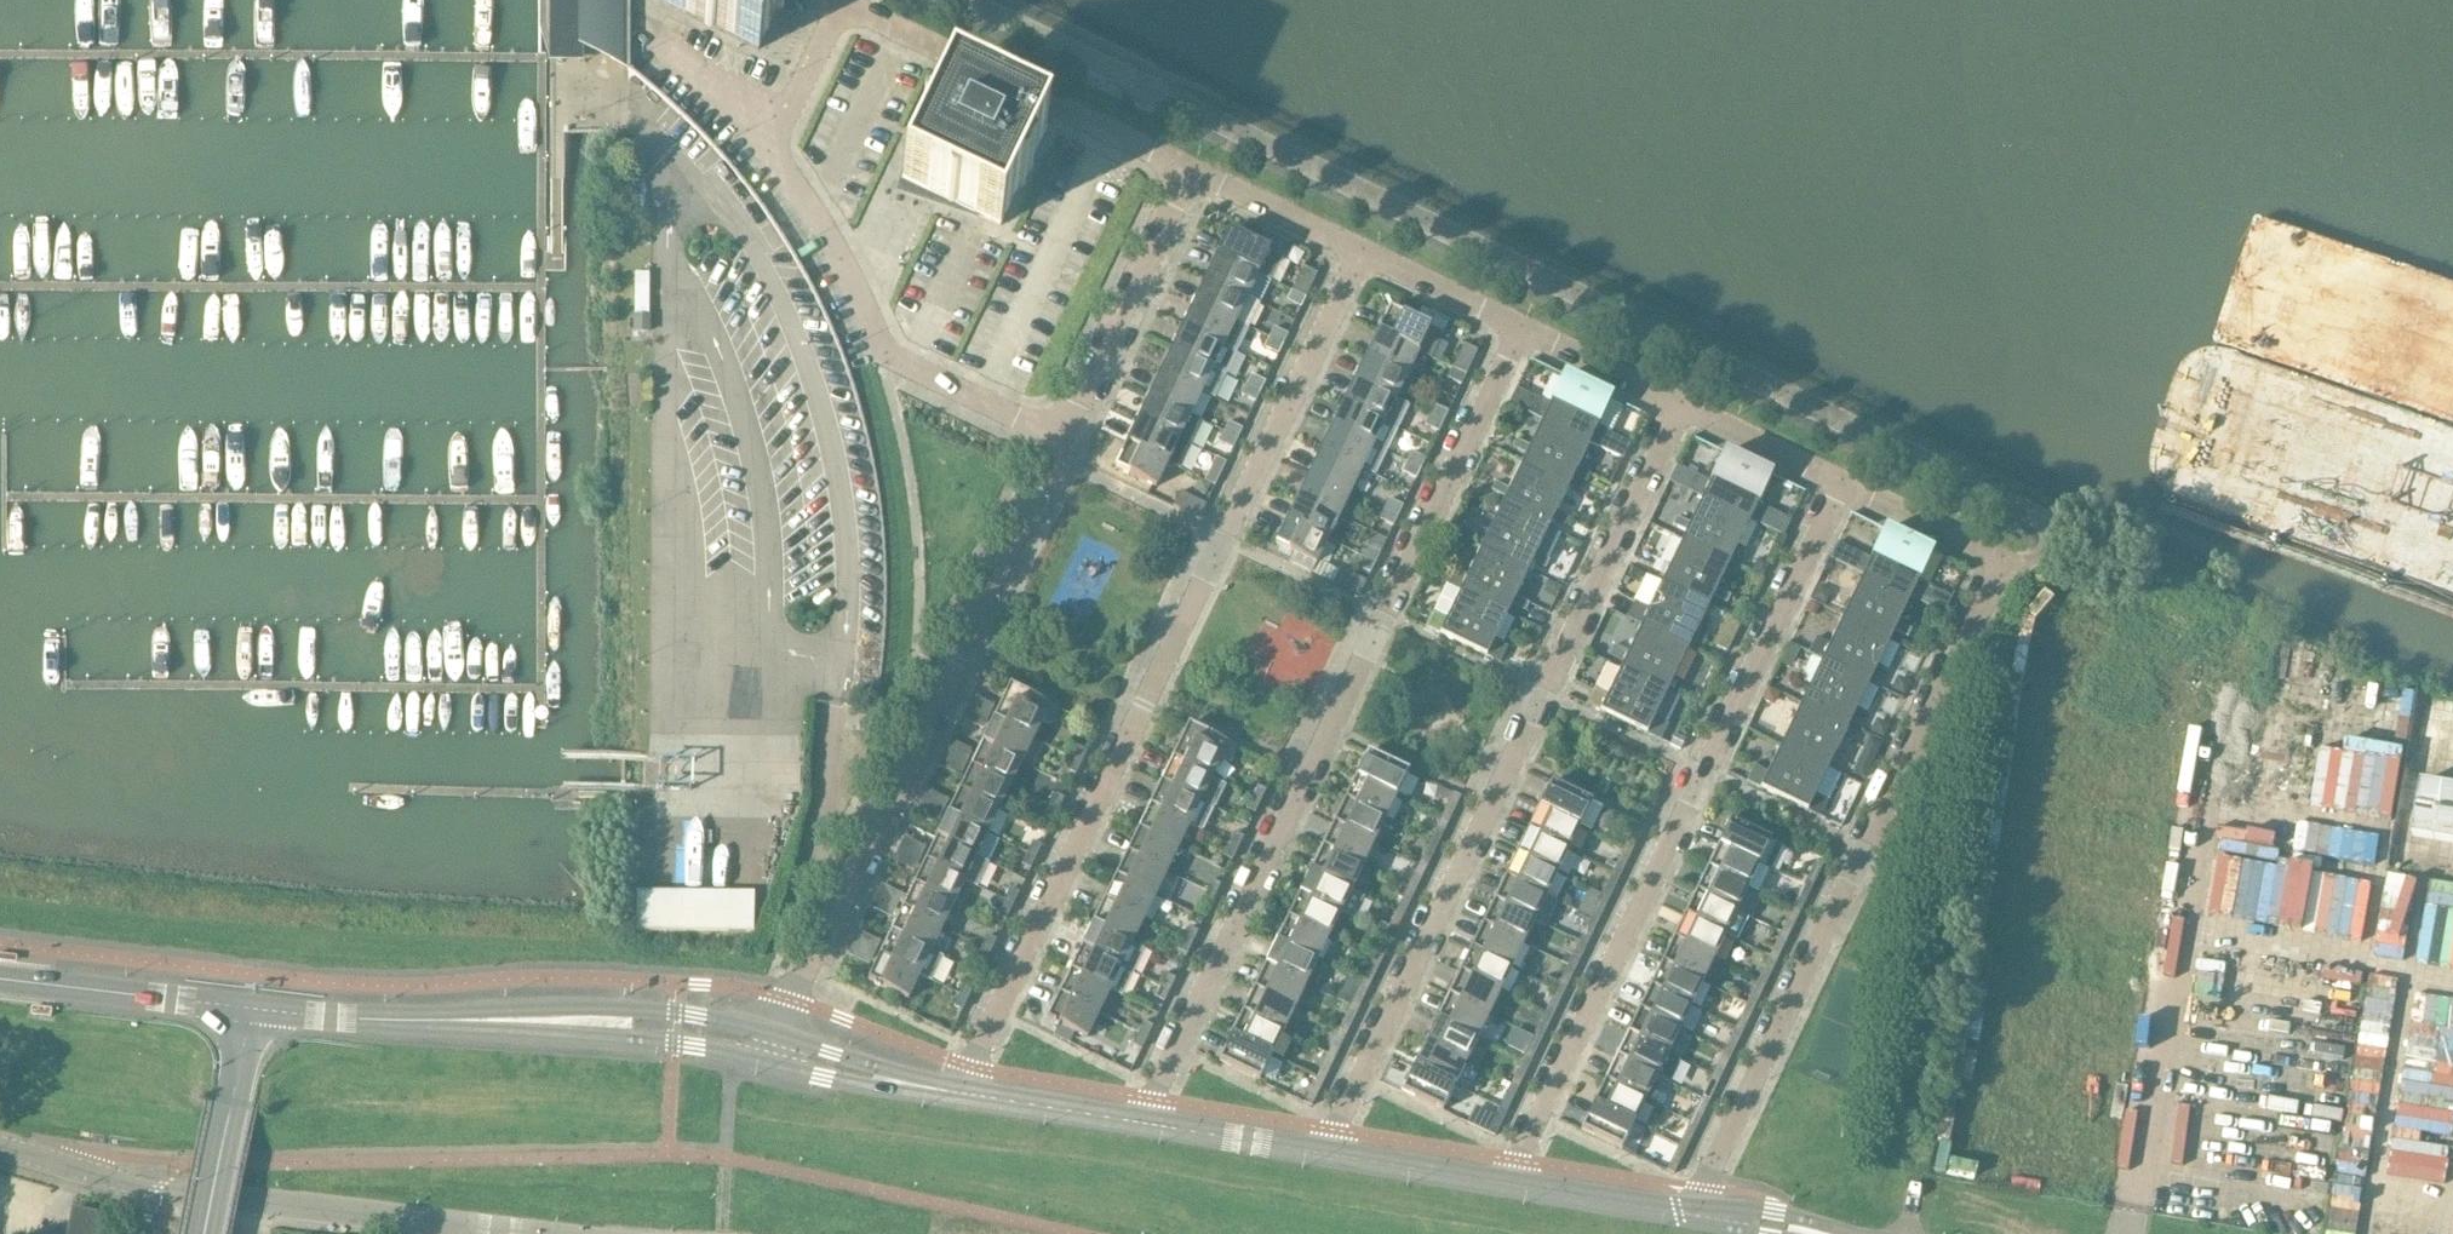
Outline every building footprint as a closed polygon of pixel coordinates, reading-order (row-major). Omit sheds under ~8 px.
[(627,67),(629,69),(629,0),(559,0),(559,21),(556,27),(557,33),(559,38),(563,43),(569,45),(579,44),(627,67)] [(714,29),(758,50),(782,0),(662,0),(660,3),(714,29)] [(949,82),(927,127),(906,171),(907,171),(903,178),(973,212),(972,213),(999,226),(1046,129),(949,82)] [(1255,244),(1234,234),(1229,231),(1217,256),(1271,282),(1289,244),(1261,231),(1255,244)] [(1217,256),(1205,280),(1260,305),(1271,282),(1217,256)] [(1303,267),(1291,291),(1305,298),(1317,274),(1303,267)] [(648,318),(648,273),(636,274),(635,317),(648,318)] [(1260,305),(1205,280),(1194,302),(1249,328),(1260,305)] [(1305,298),(1291,291),(1286,301),(1300,308),(1305,298)] [(1249,328),(1194,302),(1183,326),(1237,352),(1249,328)] [(1449,321),(1422,308),(1416,321),(1389,309),(1377,334),(1418,353),(1431,359),(1449,321)] [(649,332),(649,318),(648,318),(635,317),(635,332),(649,332)] [(1237,352),(1183,326),(1172,349),(1226,376),(1237,352)] [(1274,328),(1269,338),(1283,345),(1287,335),(1274,328)] [(1418,353),(1377,334),(1366,356),(1407,376),(1418,353)] [(1283,345),(1269,338),(1264,348),(1278,355),(1283,345)] [(1463,344),(1452,369),(1465,375),(1477,351),(1463,344)] [(1226,376),(1172,349),(1160,373),(1201,393),(1214,399),(1226,376)] [(1407,376),(1366,356),(1355,380),(1395,399),(1407,376)] [(1465,375),(1452,369),(1447,379),(1461,385),(1465,375)] [(1201,393),(1160,373),(1149,397),(1190,416),(1201,393)] [(1251,375),(1246,385),(1260,392),(1265,382),(1251,375)] [(1563,376),(1550,404),(1516,388),(1508,404),(1542,420),(1566,431),(1587,387),(1563,376)] [(1395,399),(1355,380),(1344,403),(1397,429),(1409,406),(1395,399)] [(1260,392),(1246,385),(1241,395),(1255,402),(1260,392)] [(1587,387),(1566,431),(1589,442),(1589,443),(1623,459),(1630,443),(1597,427),(1610,399),(1587,387)] [(1203,423),(1190,416),(1149,397),(1138,420),(1192,446),(1203,423)] [(1397,429),(1344,403),(1332,427),(1386,453),(1397,429)] [(1434,405),(1429,415),(1443,422),(1448,412),(1434,405)] [(1443,422),(1429,415),(1424,425),(1438,432),(1443,422)] [(1192,446),(1138,420),(1126,444),(1167,463),(1180,470),(1192,446)] [(1542,420),(1530,446),(1516,440),(1512,448),(1526,454),(1522,462),(1545,474),(1566,431),(1542,420)] [(1228,422),(1223,432),(1237,439),(1242,429),(1228,422)] [(1386,453),(1332,427),(1321,450),(1362,469),(1375,476),(1386,453)] [(1566,431),(1545,474),(1569,485),(1573,477),(1586,483),(1590,475),(1576,469),(1589,443),(1589,442),(1566,431)] [(1237,439),(1223,432),(1218,443),(1232,449),(1237,439)] [(1167,463),(1126,444),(1114,468),(1155,488),(1167,463)] [(1362,469),(1321,450),(1309,474),(1350,493),(1362,469)] [(1411,453),(1406,463),(1420,469),(1425,459),(1411,453)] [(1724,453),(1710,482),(1676,465),(1668,482),(1702,498),(1702,497),(1726,508),(1747,465),(1724,453)] [(1215,486),(1226,462),(1216,458),(1204,482),(1215,486)] [(1522,462),(1509,489),(1495,482),(1491,491),(1505,497),(1501,505),(1525,516),(1545,474),(1522,462)] [(1420,469),(1406,463),(1401,473),(1415,479),(1420,469)] [(1747,465),(1726,508),(1750,519),(1749,520),(1783,537),(1791,520),(1757,504),(1771,476),(1747,465)] [(1350,493),(1309,474),(1298,497),(1338,517),(1350,493)] [(1545,474),(1525,516),(1548,528),(1552,520),(1565,526),(1569,518),(1556,512),(1569,485),(1545,474)] [(1179,492),(1173,506),(1199,519),(1206,505),(1179,492)] [(1338,517),(1298,497),(1287,521),(1327,540),(1338,517)] [(1702,498),(1690,524),(1676,517),(1672,525),(1686,532),(1682,540),(1705,551),(1726,508),(1702,497),(1702,498)] [(1389,499),(1384,510),(1398,516),(1403,506),(1389,499)] [(1501,505),(1488,532),(1474,526),(1471,534),(1484,540),(1480,548),(1504,559),(1525,516),(1501,505)] [(1729,562),(1749,520),(1750,519),(1726,508),(1705,551),(1729,562)] [(1398,516),(1384,510),(1379,520),(1393,526),(1398,516)] [(1525,516),(1504,559),(1527,571),(1531,562),(1545,569),(1549,561),(1535,554),(1548,528),(1525,516)] [(1315,565),(1327,540),(1287,521),(1275,545),(1295,555),(1290,563),(1311,573),(1315,565)] [(1884,530),(1870,559),(1837,542),(1829,559),(1863,575),(1863,574),(1887,585),(1908,542),(1884,530)] [(1851,540),(1851,538),(1850,537),(1849,536),(1848,534),(1846,534),(1845,534),(1843,534),(1842,534),(1841,535),(1840,536),(1839,538),(1839,540),(1839,541),(1840,543),(1841,544),(1842,545),(1843,545),(1845,546),(1846,545),(1848,545),(1849,544),(1850,542),(1851,541),(1851,540)] [(1682,540),(1669,566),(1656,560),(1652,568),(1665,574),(1661,582),(1685,594),(1705,551),(1682,540)] [(1908,542),(1887,585),(1910,597),(1943,614),(1951,598),(1917,581),(1931,553),(1908,542)] [(1366,547),(1361,557),(1375,563),(1380,553),(1366,547)] [(1480,548),(1467,575),(1454,569),(1446,585),(1459,592),(1460,591),(1483,602),(1504,559),(1480,548)] [(1705,551),(1685,594),(1708,605),(1712,597),(1726,604),(1730,596),(1716,589),(1729,562),(1705,551)] [(1375,563),(1361,557),(1356,567),(1370,574),(1375,563)] [(1504,559),(1483,602),(1507,613),(1511,605),(1524,612),(1528,604),(1515,597),(1527,571),(1504,559)] [(1755,564),(1751,573),(1763,579),(1769,566),(1761,562),(1755,564)] [(1339,569),(1332,583),(1359,596),(1366,582),(1339,569)] [(1866,628),(1887,585),(1863,574),(1863,575),(1842,617),(1866,628)] [(1664,637),(1685,594),(1661,582),(1649,609),(1635,603),(1627,619),(1641,625),(1664,637)] [(1887,585),(1866,628),(1890,639),(1893,631),(1907,638),(1911,630),(1897,623),(1910,597),(1887,585)] [(1818,587),(1812,601),(1823,606),(1827,598),(1825,590),(1818,587)] [(1459,592),(1447,618),(1433,612),(1425,628),(1462,646),(1483,602),(1460,591),(1459,592)] [(1685,594),(1664,637),(1688,648),(1692,640),(1705,646),(1709,638),(1696,632),(1708,605),(1685,594)] [(1483,602),(1462,646),(1500,664),(1507,647),(1494,641),(1507,613),(1483,602)] [(1809,603),(1805,611),(1815,616),(1819,608),(1809,603)] [(1842,617),(1829,644),(1816,638),(1808,654),(1822,660),(1845,671),(1866,628),(1842,617)] [(1641,625),(1628,652),(1614,645),(1611,653),(1624,660),(1620,668),(1644,679),(1664,637),(1641,625)] [(1877,666),(1890,639),(1866,628),(1845,671),(1869,682),(1873,674),(1886,681),(1890,673),(1877,666)] [(1664,637),(1644,679),(1667,691),(1671,683),(1685,689),(1689,681),(1675,675),(1688,648),(1664,637)] [(2215,746),(2243,749),(2251,681),(2268,683),(2272,653),(2198,645),(2189,731),(2216,734),(2215,746)] [(1789,648),(1783,659),(1792,663),(1797,652),(1789,648)] [(1825,714),(1845,671),(1822,660),(1801,702),(1825,714)] [(1620,668),(1607,696),(1593,689),(1585,705),(1623,723),(1644,679),(1620,668)] [(1856,709),(1869,682),(1845,671),(1825,714),(1848,725),(1852,717),(1866,723),(1870,715),(1856,709)] [(1644,679),(1623,723),(1660,741),(1668,725),(1654,718),(1667,691),(1644,679)] [(1895,683),(1892,689),(1904,695),(1909,684),(1902,680),(1895,683)] [(1010,685),(1004,696),(993,720),(1032,740),(1042,720),(1050,724),(1058,709),(1010,685)] [(1767,689),(1762,700),(1769,703),(1775,702),(1778,694),(1767,689)] [(987,729),(998,704),(974,694),(963,719),(987,729)] [(1804,757),(1825,714),(1801,702),(1781,745),(1804,757)] [(1828,768),(1848,725),(1825,714),(1804,757),(1828,768)] [(1032,740),(993,720),(981,744),(1021,763),(1032,740)] [(1875,725),(1872,732),(1882,737),(1888,727),(1881,723),(1875,725)] [(1188,724),(1171,759),(1211,778),(1222,757),(1230,761),(1237,748),(1188,724)] [(1869,740),(1867,745),(1869,752),(1875,755),(1880,745),(1869,740)] [(1021,763),(981,744),(970,768),(1010,787),(1021,763)] [(1781,745),(1767,773),(1754,766),(1746,782),(1783,800),(1804,757),(1781,745)] [(1078,747),(1072,759),(1081,763),(1087,752),(1078,747)] [(1367,752),(1355,777),(1396,796),(1408,772),(1367,752)] [(1804,757),(1783,800),(1820,818),(1828,802),(1814,795),(1828,768),(1804,757)] [(1081,763),(1072,759),(1067,771),(1075,775),(1081,763)] [(1211,778),(1171,759),(1160,783),(1213,808),(1224,785),(1211,778)] [(1010,787),(970,768),(959,791),(998,810),(1010,787)] [(1396,796),(1355,777),(1344,801),(1385,820),(1396,796)] [(1602,807),(1591,802),(1550,782),(1539,807),(1579,827),(1590,832),(1602,807)] [(1213,808),(1160,783),(1149,806),(1189,825),(1202,832),(1213,808)] [(2412,837),(2452,844),(2452,788),(2422,783),(2412,837)] [(1257,786),(1251,798),(1260,802),(1266,790),(1257,786)] [(998,810),(959,791),(947,815),(987,834),(998,810)] [(1460,797),(1453,793),(1444,810),(1452,814),(1460,797)] [(1055,795),(1050,806),(1059,810),(1064,799),(1055,795)] [(1260,802),(1251,798),(1246,809),(1254,814),(1260,802)] [(1385,820),(1344,801),(1333,824),(1373,844),(1385,820)] [(1059,810),(1050,806),(1044,818),(1053,822),(1059,810)] [(1189,825),(1149,806),(1137,830),(1177,849),(1189,825)] [(1579,827),(1539,807),(1527,831),(1568,850),(1579,827)] [(987,834),(947,815),(936,838),(976,857),(987,834)] [(1782,846),(1730,820),(1718,845),(1769,870),(1770,871),(1782,846)] [(1636,823),(1627,841),(1635,844),(1643,827),(1636,823)] [(1373,844),(1333,824),(1321,848),(1362,867),(1373,844)] [(1438,825),(1429,842),(1437,845),(1445,828),(1438,825)] [(1177,849),(1137,830),(1126,854),(1166,873),(1177,849)] [(1568,850),(1527,831),(1516,854),(1556,874),(1568,850)] [(1234,833),(1229,845),(1237,849),(1243,837),(1234,833)] [(989,864),(976,857),(936,838),(925,862),(964,881),(977,887),(989,864)] [(1033,842),(1027,853),(1036,857),(1041,846),(1033,842)] [(1429,842),(1421,859),(1429,862),(1437,845),(1429,842)] [(1237,849),(1229,845),(1223,856),(1232,861),(1237,849)] [(1758,894),(1769,870),(1718,845),(1706,869),(1747,888),(1758,894)] [(1362,867),(1321,848),(1310,871),(1351,891),(1362,867)] [(1036,857),(1027,853),(1021,865),(1030,869),(1036,857)] [(1166,873),(1126,854),(1115,877),(1155,896),(1166,873)] [(1516,854),(1504,878),(1545,898),(1556,874),(1516,854)] [(1621,855),(1612,872),(1620,875),(1628,858),(1621,855)] [(1815,861),(1807,879),(1814,882),(1822,865),(1815,861)] [(964,881),(925,862),(913,885),(953,905),(964,881)] [(1763,896),(1758,894),(1747,888),(1706,869),(1695,893),(1735,912),(1746,917),(1752,920),(1763,896)] [(1364,897),(1351,891),(1310,871),(1299,895),(1339,914),(1352,921),(1364,897)] [(1422,875),(1415,872),(1407,889),(1414,892),(1422,875)] [(1620,875),(1612,872),(1604,889),(1612,892),(1620,875)] [(1155,896),(1115,877),(1103,901),(1143,920),(1155,896)] [(1556,903),(1545,898),(1504,878),(1493,902),(1534,921),(1544,926),(1556,903)] [(1211,880),(1206,892),(1215,896),(1220,885),(1211,880)] [(881,883),(872,907),(894,915),(904,891),(881,883)] [(953,905),(913,885),(902,909),(942,928),(953,905)] [(1010,889),(1004,900),(1013,904),(1019,893),(1010,889)] [(1407,889),(1399,906),(1406,909),(1414,892),(1407,889)] [(753,931),(753,893),(636,891),(636,930),(753,931)] [(1215,896),(1206,892),(1200,904),(1209,908),(1215,896)] [(1746,917),(1735,912),(1695,893),(1683,916),(1724,936),(1735,941),(1746,917)] [(1800,893),(1792,910),(1799,914),(1807,896),(1800,893)] [(1339,914),(1299,895),(1287,919),(1328,938),(1339,914)] [(1013,904),(1004,900),(999,912),(1008,916),(1013,904)] [(1143,920),(1103,901),(1092,924),(1132,943),(1143,920)] [(1534,921),(1493,902),(1482,925),(1522,945),(1534,921)] [(1597,923),(1605,905),(1598,902),(1594,909),(1590,919),(1597,923)] [(1590,919),(1594,909),(1585,905),(1581,915),(1590,919)] [(942,928),(902,909),(891,933),(930,952),(942,928)] [(1792,910),(1783,927),(1791,930),(1799,914),(1792,910)] [(1724,936),(1683,916),(1672,940),(1713,959),(1724,936)] [(1328,938),(1287,919),(1276,942),(1317,962),(1328,938)] [(1392,919),(1384,936),(1391,940),(1400,923),(1392,919)] [(1590,919),(1582,936),(1589,939),(1597,923),(1590,919)] [(1145,950),(1132,943),(1092,924),(1081,948),(1134,973),(1145,950)] [(1522,945),(1482,925),(1470,949),(1511,968),(1522,945)] [(1189,928),(1183,939),(1192,943),(1198,932),(1189,928)] [(944,958),(930,952),(891,933),(879,956),(919,975),(932,982),(944,958)] [(987,936),(982,948),(990,952),(996,940),(987,936)] [(1384,936),(1376,953),(1383,957),(1391,940),(1384,936)] [(1192,943),(1183,939),(1178,951),(1186,955),(1192,943)] [(1713,959),(1672,940),(1661,963),(1701,983),(1713,959)] [(1777,940),(1769,957),(1776,961),(1785,943),(1777,940)] [(1317,962),(1276,942),(1265,966),(1305,985),(1317,962)] [(985,963),(990,952),(982,948),(976,959),(985,963)] [(1134,973),(1081,948),(1069,972),(1109,991),(1122,997),(1134,973)] [(1511,968),(1470,949),(1459,972),(1500,992),(1511,968)] [(1575,949),(1567,966),(1574,970),(1583,953),(1575,949)] [(919,975),(879,956),(868,981),(875,984),(874,987),(879,989),(880,987),(907,1000),(919,975)] [(1769,957),(1761,974),(1768,977),(1776,961),(1769,957)] [(1372,960),(1364,977),(1372,981),(1380,964),(1372,960)] [(1701,983),(1661,963),(1649,987),(1690,1006),(1701,983)] [(1305,985),(1265,966),(1253,989),(1294,1009),(1305,985)] [(1567,966),(1559,983),(1566,987),(1574,970),(1567,966)] [(1109,991),(1069,972),(1058,995),(1098,1014),(1109,991)] [(1500,992),(1459,972),(1448,996),(1488,1016),(1500,992)] [(1166,975),(1160,986),(1169,991),(1175,979),(1166,975)] [(965,983),(959,995),(968,999),(973,987),(965,983)] [(1169,991),(1160,986),(1155,998),(1164,1002),(1169,991)] [(1690,1006),(1649,987),(1638,1011),(1679,1030),(1690,1006)] [(1762,991),(1754,987),(1746,1004),(1753,1008),(1762,991)] [(1294,1009),(1253,989),(1242,1013),(1282,1032),(1294,1009)] [(1358,990),(1350,1007),(1357,1010),(1365,994),(1358,990)] [(1556,990),(1547,1007),(1555,1011),(1563,994),(1556,990)] [(968,999),(959,995),(953,1006),(962,1010),(968,999)] [(1098,1014),(1058,995),(1046,1019),(1054,1023),(1053,1026),(1058,1028),(1059,1025),(1086,1038),(1098,1014)] [(1488,1016),(1448,996),(1436,1020),(1477,1039),(1488,1016)] [(1753,1008),(1746,1004),(1738,1021),(1745,1025),(1753,1008)] [(1350,1007),(1342,1024),(1349,1028),(1357,1010),(1350,1007)] [(1679,1030),(1638,1011),(1627,1034),(1667,1054),(1679,1030)] [(1282,1032),(1242,1013),(1230,1037),(1271,1056),(1282,1032)] [(1477,1039),(1436,1020),(1425,1043),(1465,1063),(1477,1039)] [(1541,1020),(1533,1037),(1540,1041),(1548,1024),(1541,1020)] [(1143,1022),(1138,1034),(1147,1038),(1152,1026),(1143,1022)] [(1735,1028),(1726,1045),(1734,1049),(1742,1032),(1735,1028)] [(1147,1038),(1138,1034),(1132,1045),(1141,1049),(1147,1038)] [(1667,1054),(1627,1034),(1615,1058),(1656,1077),(1667,1054)] [(1269,1060),(1271,1056),(1230,1037),(1219,1061),(1259,1081),(1261,1077),(1270,1082),(1275,1080),(1282,1066),(1269,1060)] [(1335,1037),(1327,1054),(1335,1058),(1343,1041),(1335,1037)] [(1533,1037),(1525,1054),(1532,1058),(1540,1041),(1533,1037)] [(1465,1063),(1425,1043),(1413,1067),(1454,1086),(1465,1063)] [(1327,1054),(1319,1071),(1326,1075),(1335,1058),(1327,1054)] [(1656,1077),(1615,1058),(1604,1081),(1644,1101),(1656,1077)] [(1720,1058),(1712,1075),(1719,1079),(1728,1062),(1720,1058)] [(1454,1086),(1413,1067),(1402,1092),(1442,1111),(1454,1086)] [(1518,1067),(1510,1084),(1518,1088),(1526,1071),(1518,1067)] [(1712,1075),(1704,1092),(1711,1096),(1719,1079),(1712,1075)] [(1644,1101),(1604,1081),(1593,1105),(1633,1125),(1644,1101)] [(2317,1138),(2341,1140),(2347,1084),(2323,1081),(2317,1138)] [(1510,1084),(1502,1102),(1509,1105),(1518,1088),(1510,1084)] [(1312,1085),(1304,1103),(1311,1106),(1320,1089),(1312,1085)] [(2393,1121),(2398,1122),(2396,1137),(2446,1145),(2452,1102),(2452,1099),(2397,1090),(2393,1121)] [(1633,1125),(1593,1105),(1581,1130),(1621,1149),(1633,1125)] [(1697,1105),(1689,1122),(1697,1126),(1705,1109),(1697,1105)] [(1495,1116),(1487,1133),(1494,1136),(1503,1119),(1495,1116)] [(1697,1126),(1689,1122),(1681,1139),(1688,1143),(1697,1126)] [(1685,1150),(1678,1146),(1665,1140),(1660,1150),(1673,1156),(1674,1153),(1682,1157),(1685,1150)] [(1673,1174),(1682,1157),(1674,1153),(1673,1156),(1666,1171),(1673,1174)] [(2410,1196),(2364,1187),(2359,1216),(2376,1219),(2373,1233),(2402,1233),(2410,1196)] [(106,1217),(73,1210),(72,1212),(73,1212),(68,1233),(102,1233),(106,1217)]
